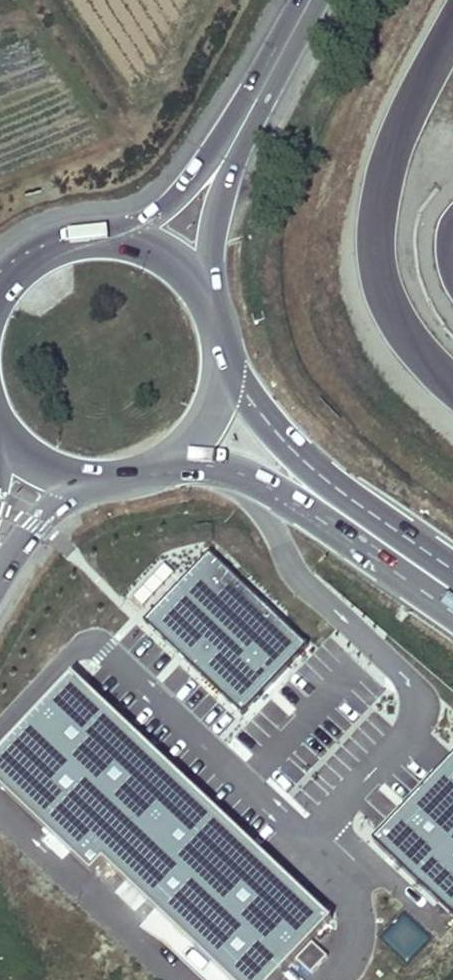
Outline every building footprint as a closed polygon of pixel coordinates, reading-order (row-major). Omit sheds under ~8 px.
[(307,645),(210,555),(146,624),(242,714),(307,645)] [(75,680),(0,761),(0,788),(93,875),(108,859),(238,979),(275,979),(332,919),(75,680)] [(379,847),(452,915),(452,768),(379,847)]
